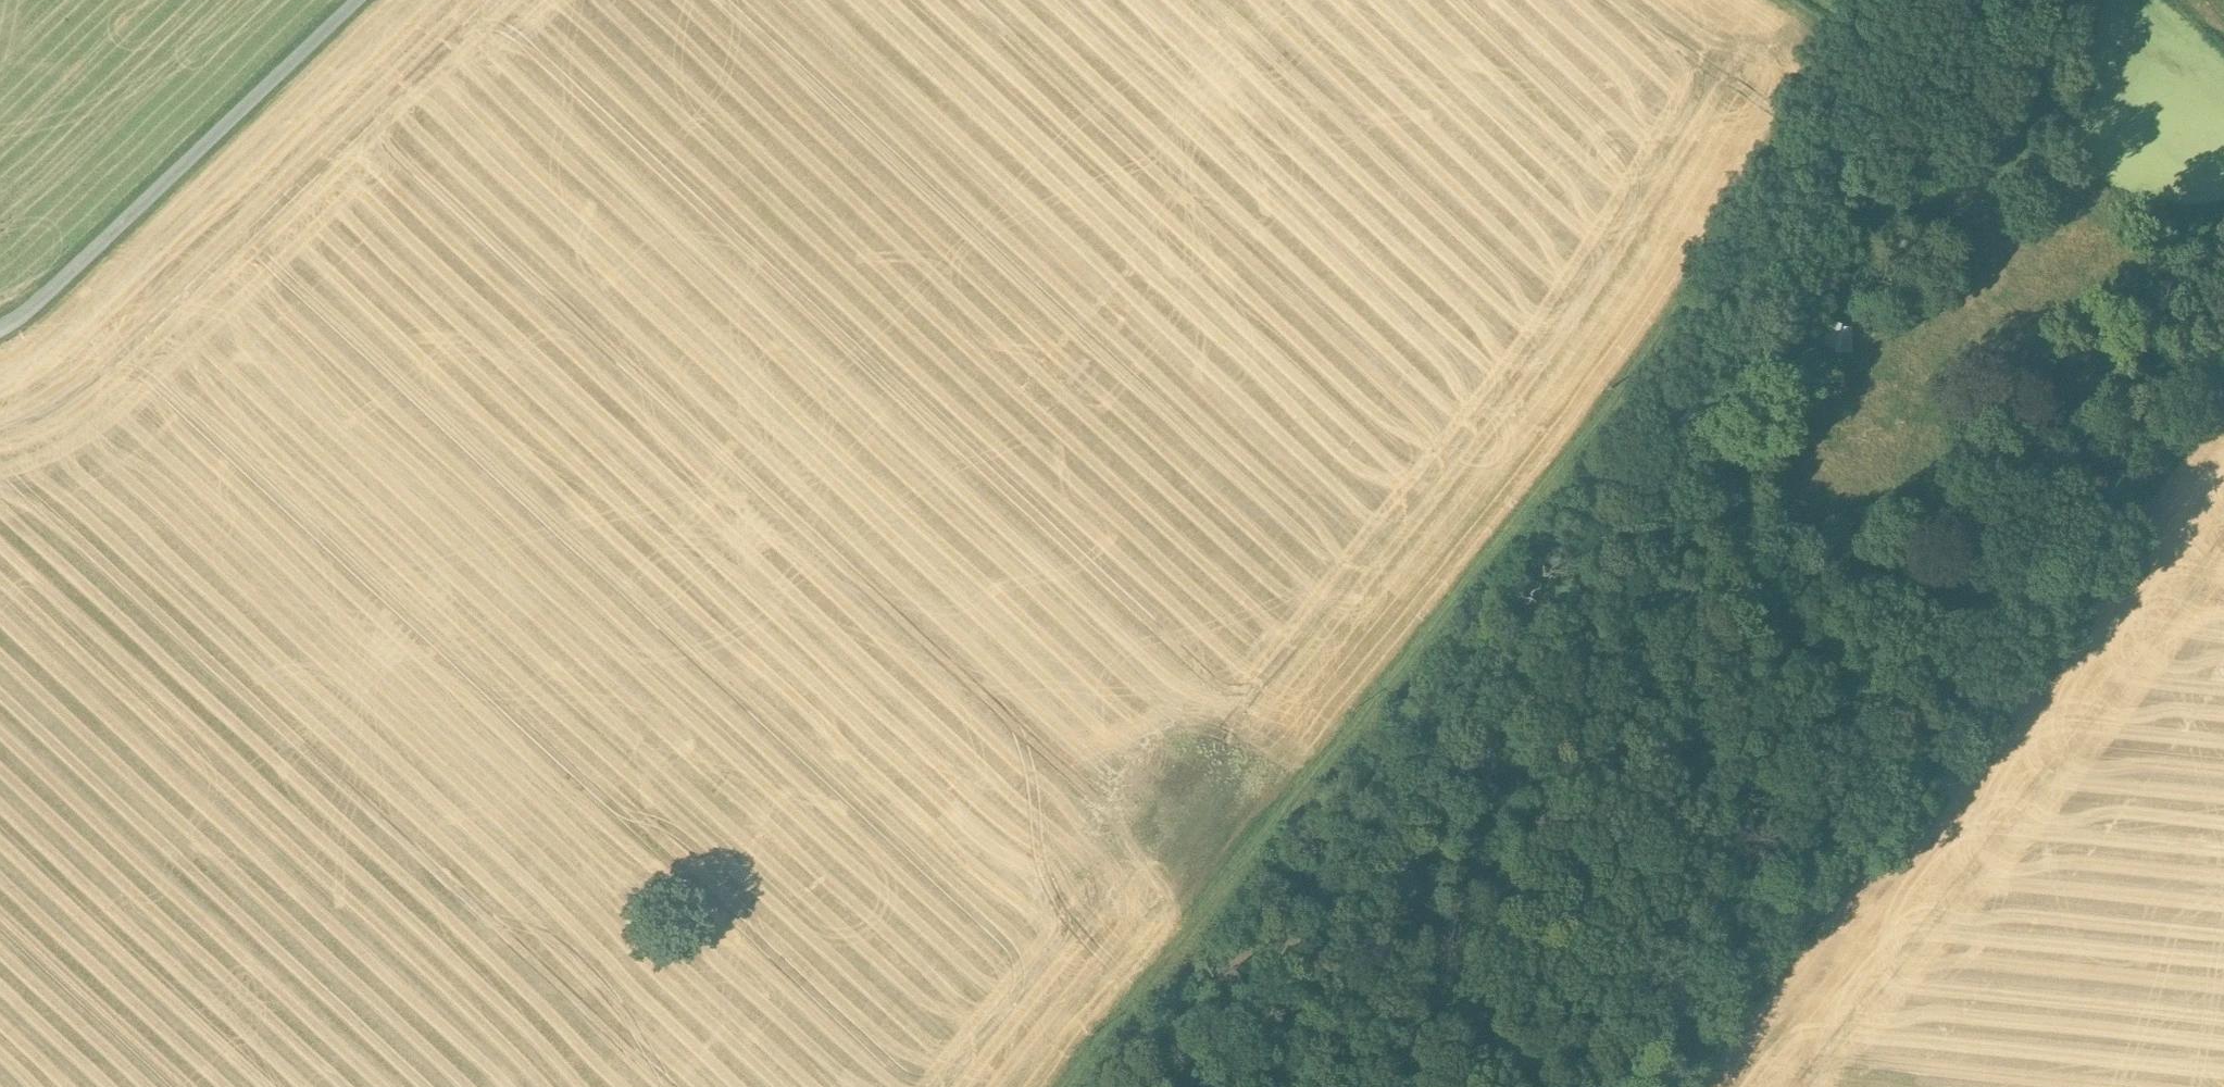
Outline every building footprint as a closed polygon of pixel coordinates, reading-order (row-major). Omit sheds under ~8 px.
[(1820,348),(1849,347),(1849,325),(1819,325),(1820,348)]
